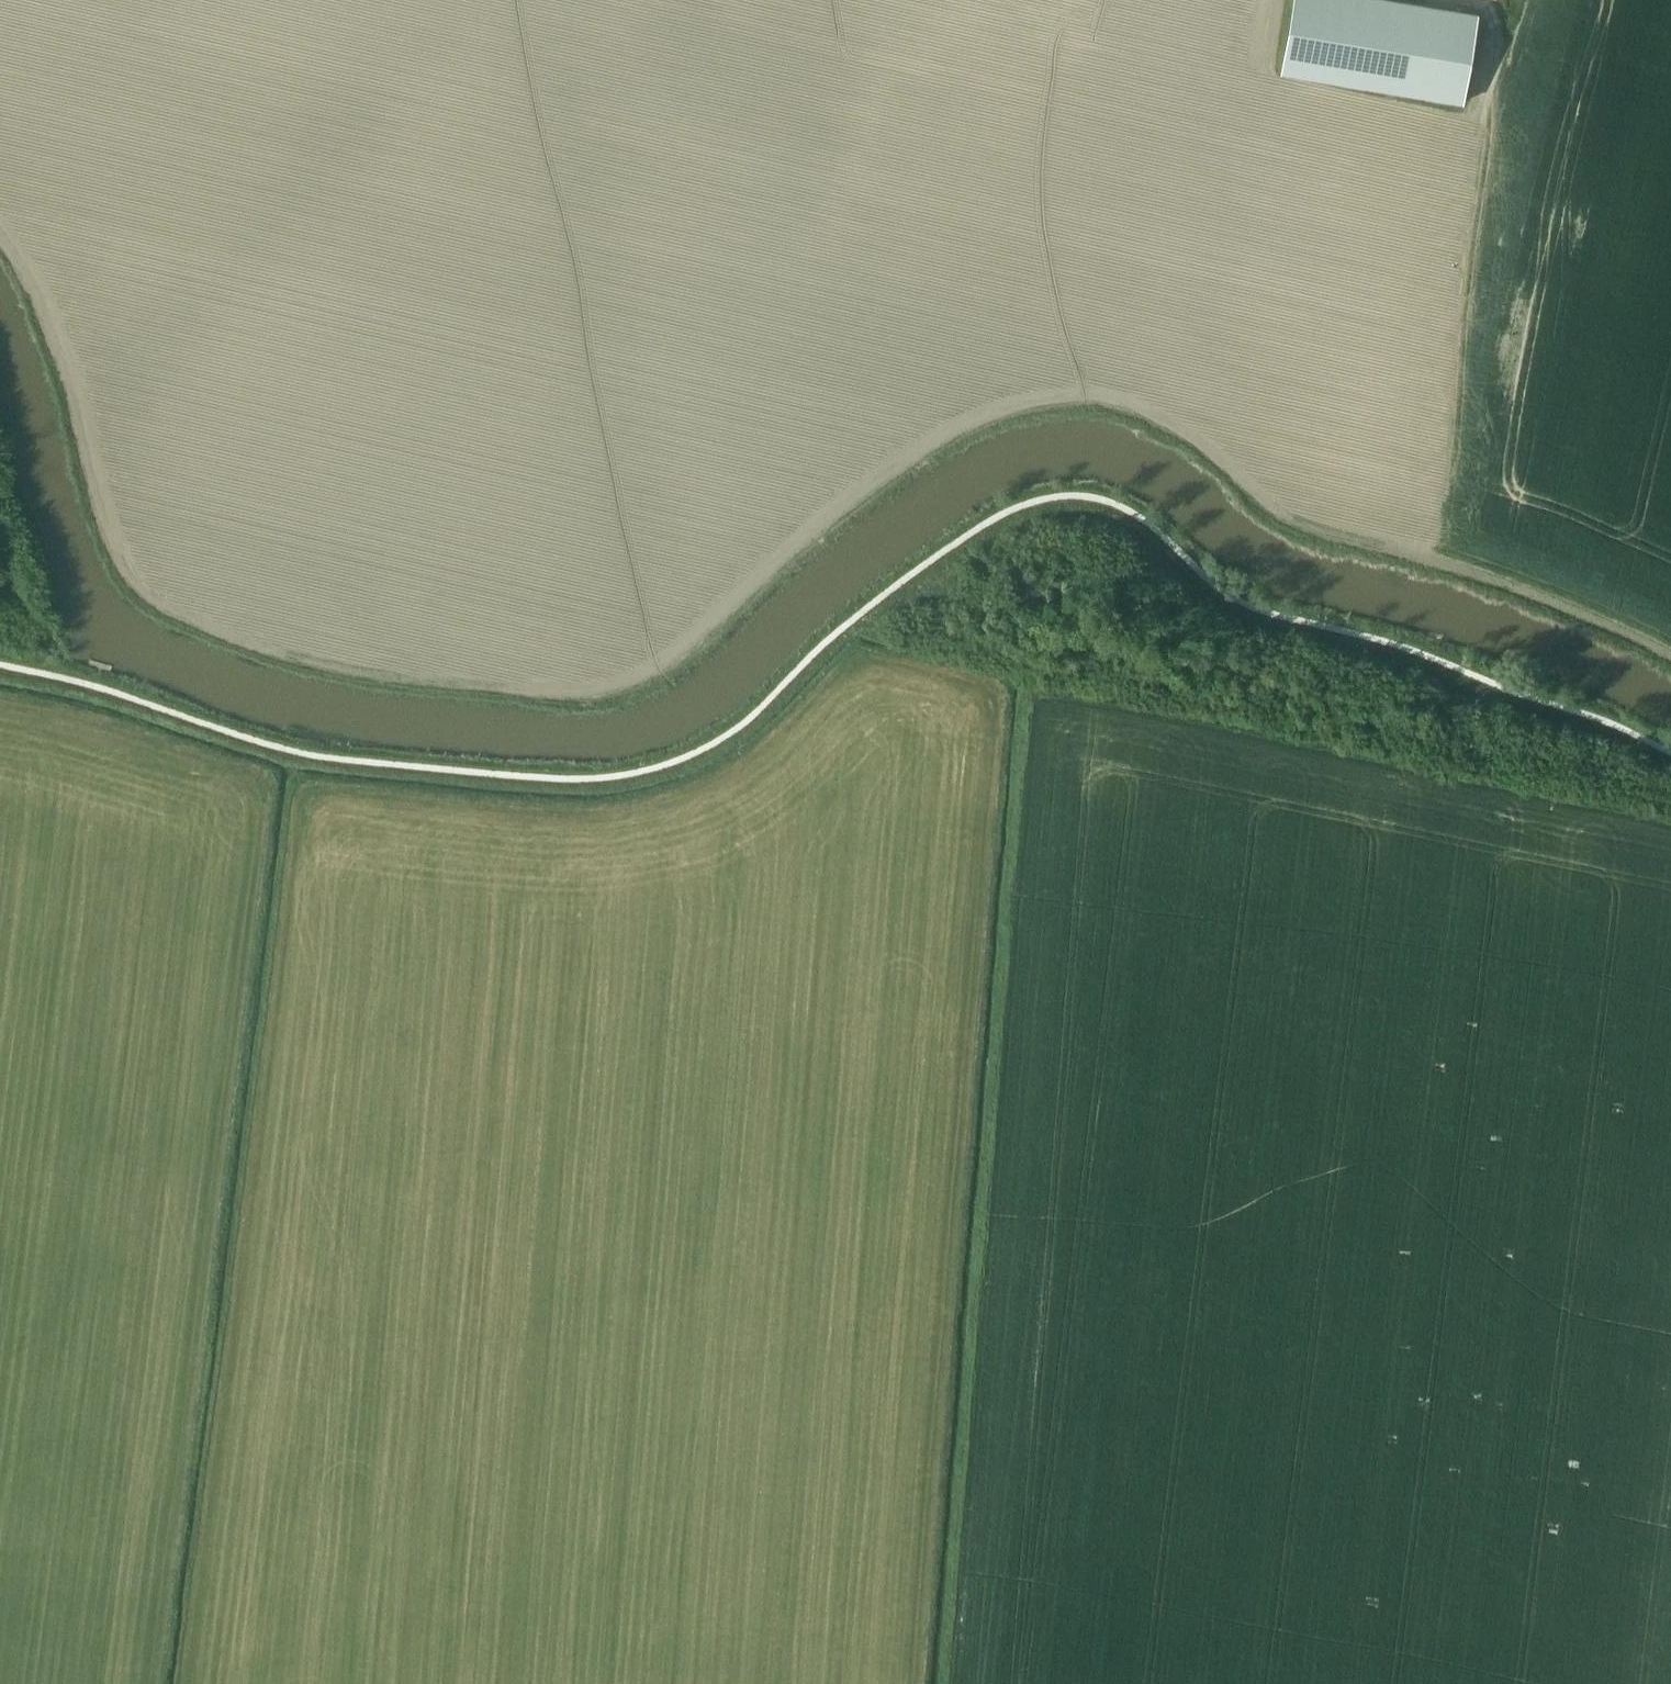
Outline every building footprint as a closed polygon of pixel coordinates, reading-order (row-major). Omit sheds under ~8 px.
[(1408,0),(1293,0),(1280,71),(1462,102),(1478,12),(1408,0)]
